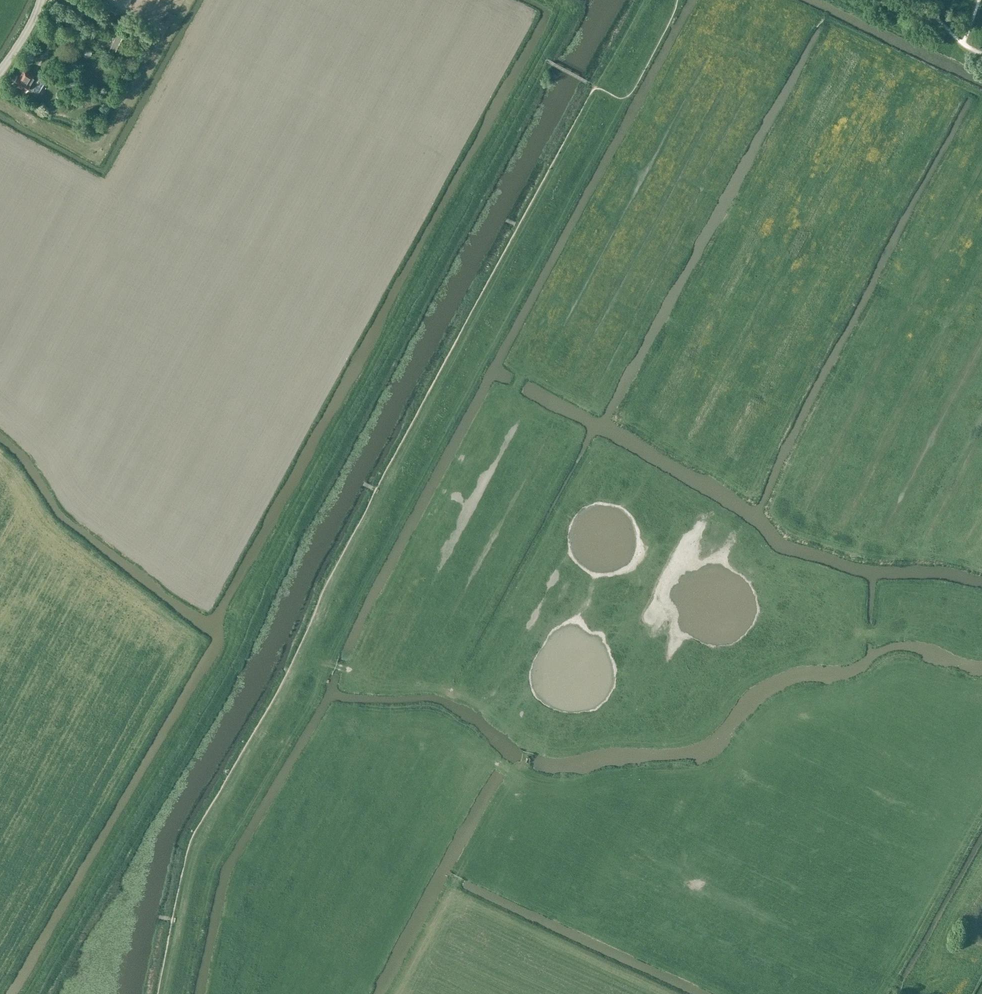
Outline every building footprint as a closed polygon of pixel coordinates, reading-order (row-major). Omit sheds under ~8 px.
[(120,51),(127,36),(118,32),(111,47),(120,51)] [(24,90),(27,87),(37,93),(44,81),(23,68),(18,75),(16,74),(11,82),(24,90)]
